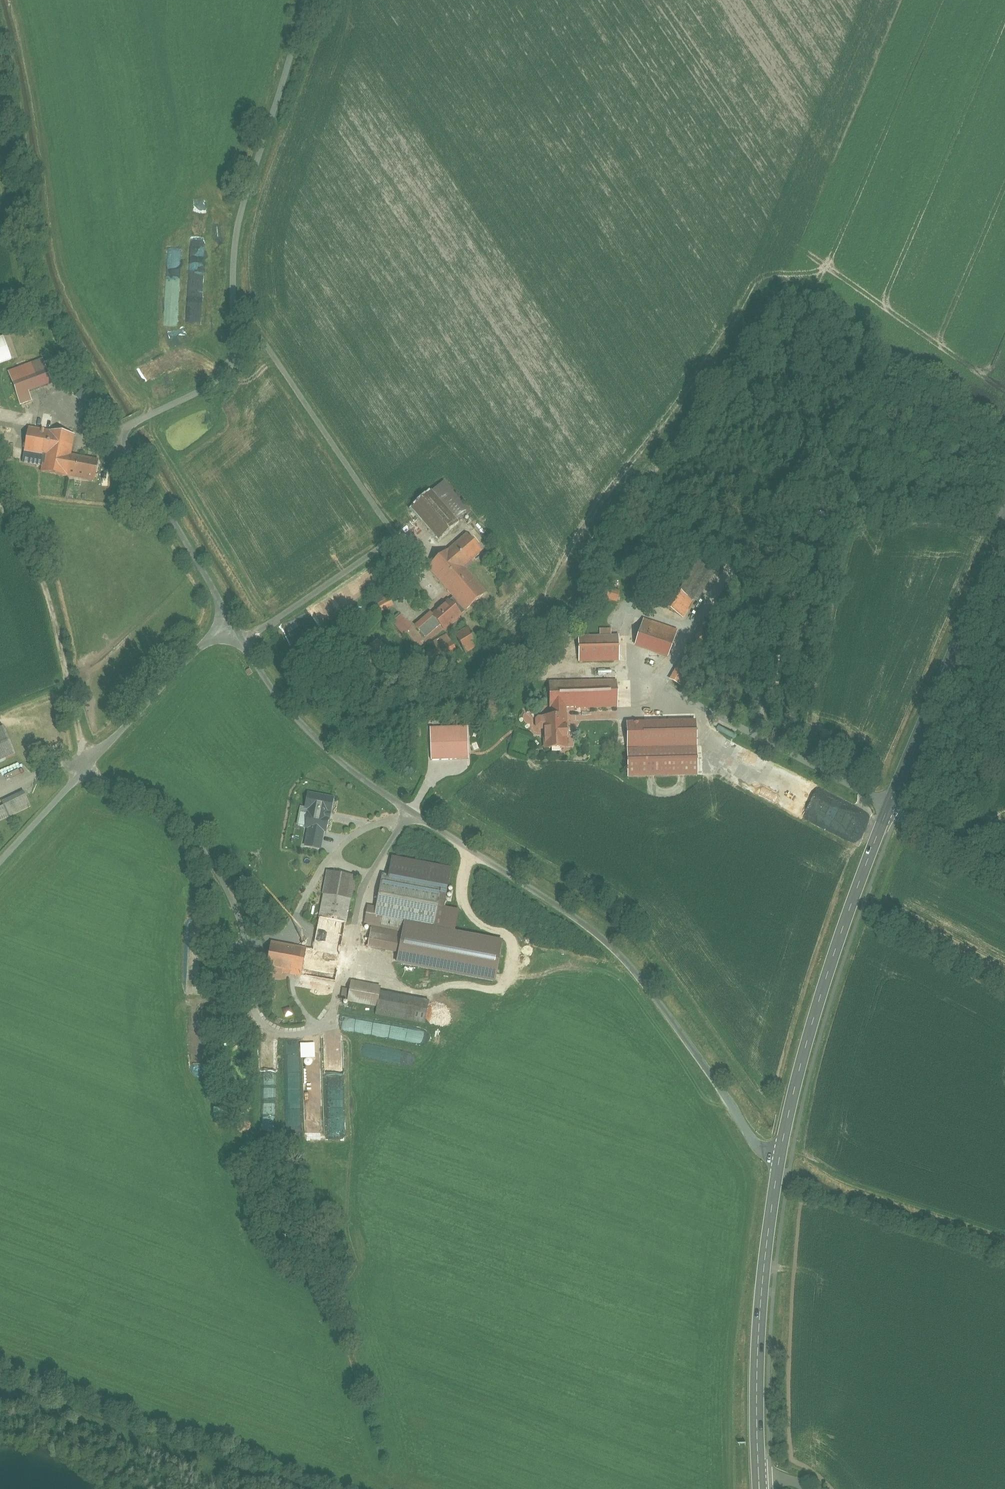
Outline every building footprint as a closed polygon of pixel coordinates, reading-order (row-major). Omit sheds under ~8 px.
[(194,231),(200,236),(205,230),(199,225),(194,231)] [(10,355),(1,331),(0,332),(0,359),(10,355)] [(21,391),(49,379),(39,354),(10,366),(21,391)] [(41,478),(94,488),(100,458),(97,457),(69,452),(72,433),(28,425),(22,458),(44,462),(41,478)] [(441,536),(473,510),(445,476),(414,503),(441,536)] [(449,593),(468,576),(462,569),(481,552),(466,536),(428,569),(449,593)] [(449,593),(453,598),(432,616),(430,613),(415,626),(425,638),(440,625),(443,629),(484,594),(468,576),(449,593)] [(336,593),(347,610),(367,596),(356,580),(336,593)] [(617,603),(621,592),(606,588),(603,599),(617,603)] [(673,590),(657,611),(679,627),(694,606),(673,590)] [(371,599),(376,613),(393,607),(388,593),(371,599)] [(411,629),(401,617),(394,623),(404,635),(411,629)] [(703,619),(701,618),(664,684),(682,693),(683,691),(719,628),(703,619)] [(632,651),(669,661),(678,630),(641,620),(632,651)] [(485,642),(470,624),(459,634),(473,651),(485,642)] [(432,653),(437,661),(458,648),(449,632),(436,639),(441,648),(432,653)] [(577,655),(619,656),(620,634),(578,633),(577,655)] [(386,645),(379,636),(365,647),(372,657),(386,645)] [(568,750),(568,716),(615,716),(616,687),(547,689),(547,720),(543,720),(543,750),(567,750),(568,750)] [(699,720),(626,722),(627,756),(633,755),(633,761),(633,777),(700,776),(699,720)] [(18,755),(5,722),(0,724),(0,762),(18,755)] [(427,729),(428,764),(467,762),(466,728),(427,729)] [(6,776),(21,769),(18,765),(4,772),(6,776)] [(31,804),(24,789),(0,800),(3,805),(0,806),(0,819),(31,804)] [(326,833),(332,799),(308,795),(305,808),(309,809),(306,827),(309,828),(306,847),(320,849),(323,832),(326,833)] [(269,945),(266,969),(339,978),(351,873),(325,870),(315,951),(269,945)] [(390,873),(383,872),(377,906),(367,904),(359,943),(403,951),(409,920),(436,925),(444,883),(390,873)] [(430,946),(431,943),(430,941),(429,939),(427,936),(426,935),(424,934),(420,934),(417,935),(414,937),(413,939),(412,941),(412,944),(412,946),(413,948),(415,951),(418,952),(422,953),(425,952),(428,950),(430,946)] [(436,966),(403,963),(402,978),(435,981),(436,966)] [(384,983),(351,980),(349,1004),(377,1007),(376,1018),(427,1023),(429,995),(383,992),(384,983)] [(318,1132),(324,1131),(320,1050),(304,1051),(306,1096),(314,1096),(314,1100),(315,1110),(310,1110),(310,1114),(308,1114),(309,1127),(312,1127),(312,1134),(319,1134),(318,1132)] [(327,1251),(324,1235),(318,1236),(321,1253),(327,1251)]
